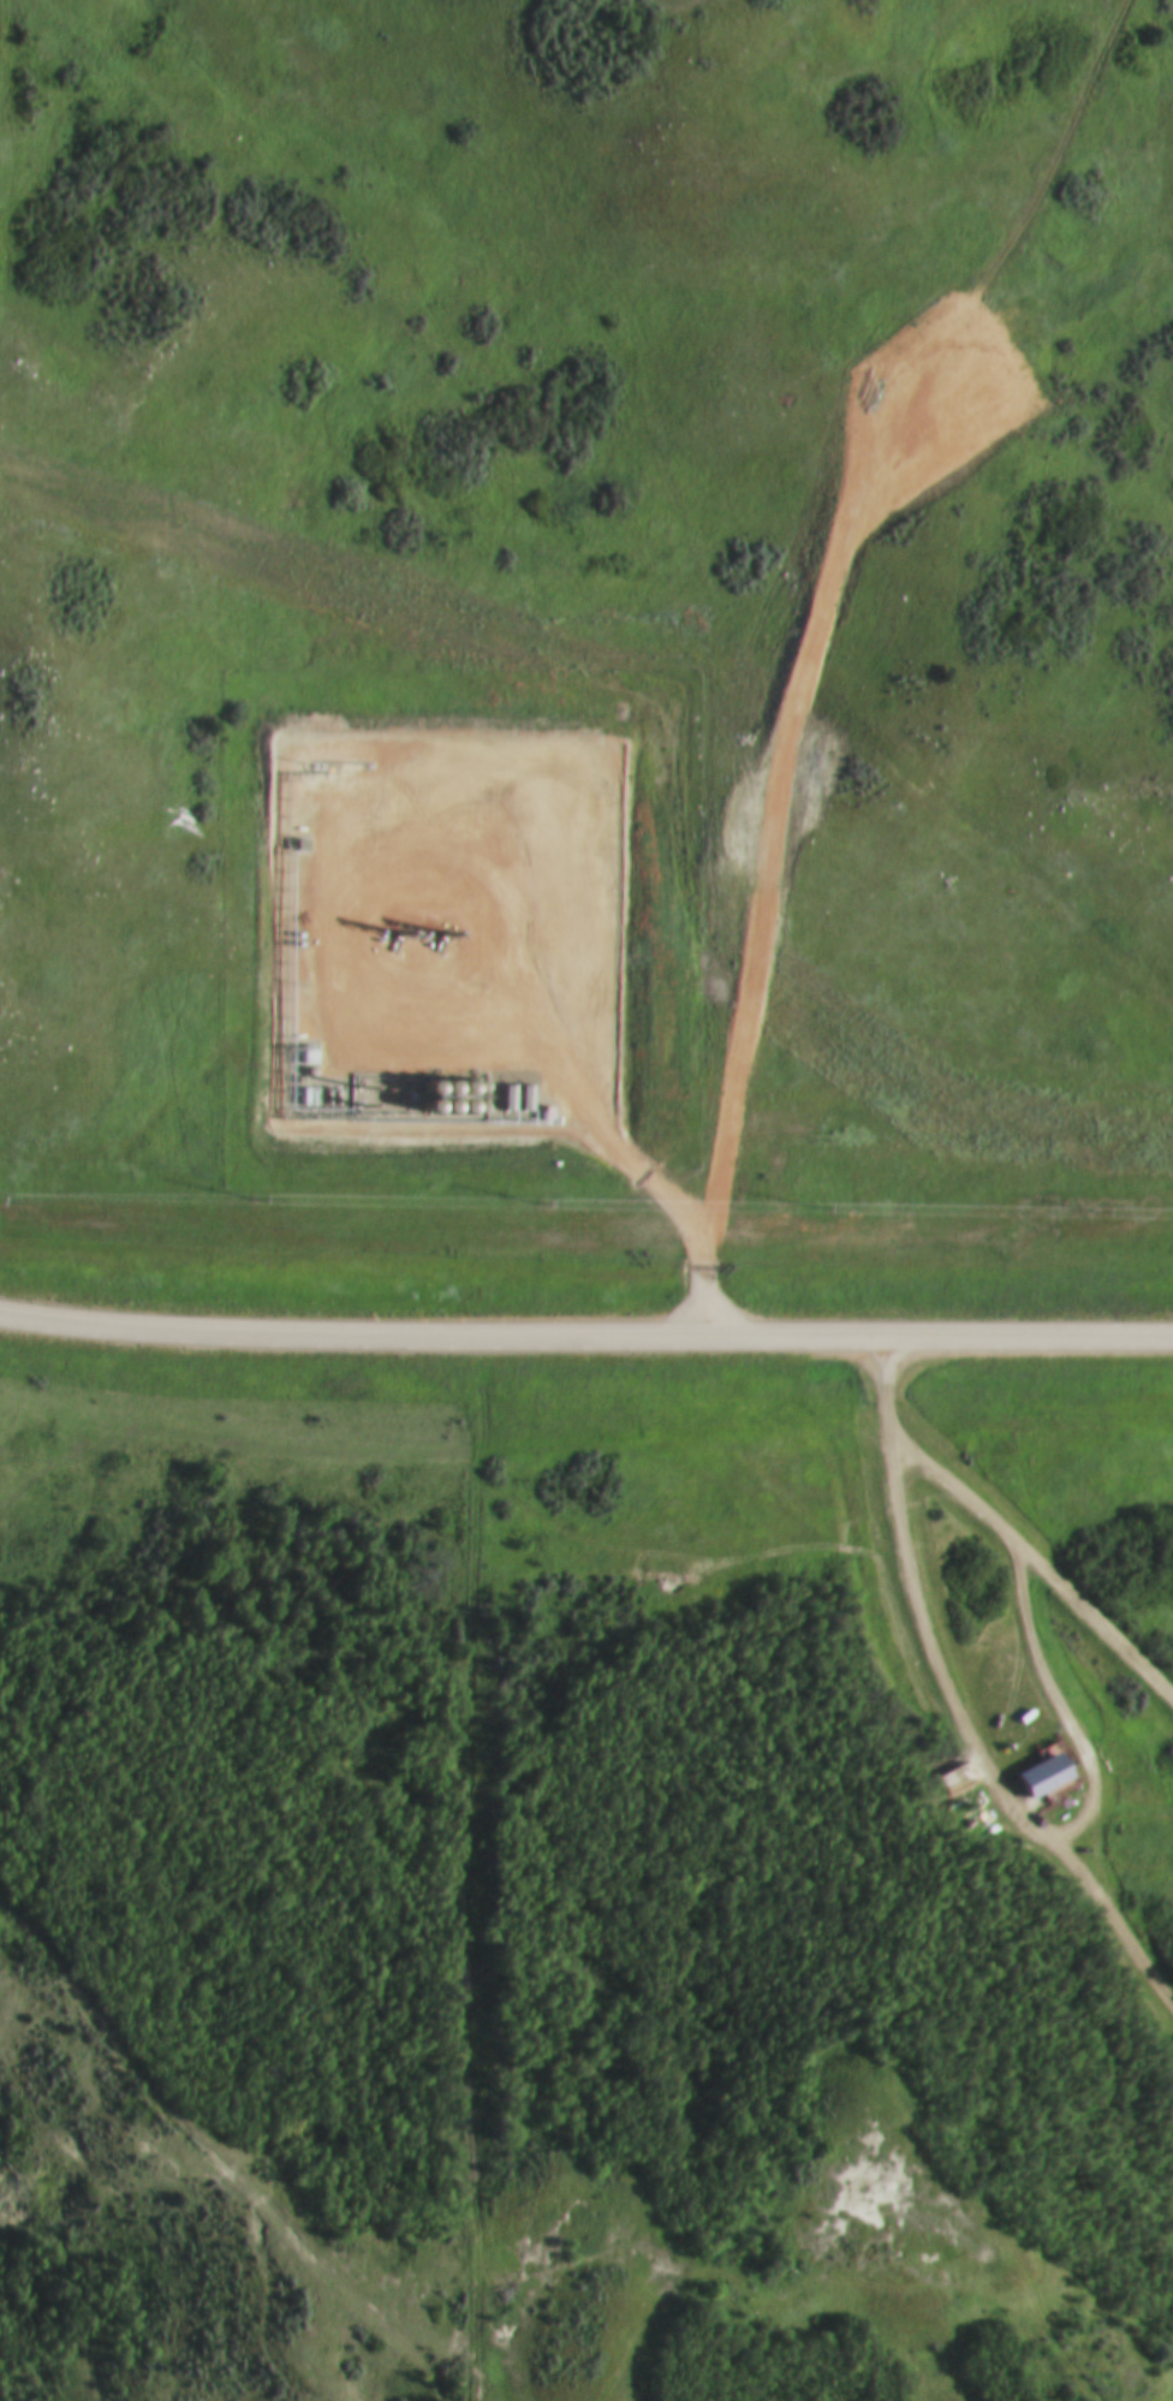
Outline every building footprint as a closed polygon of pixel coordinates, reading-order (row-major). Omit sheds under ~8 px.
[(1013,1771),(1050,1749),(1066,1776),(1029,1797),(1013,1771)]
